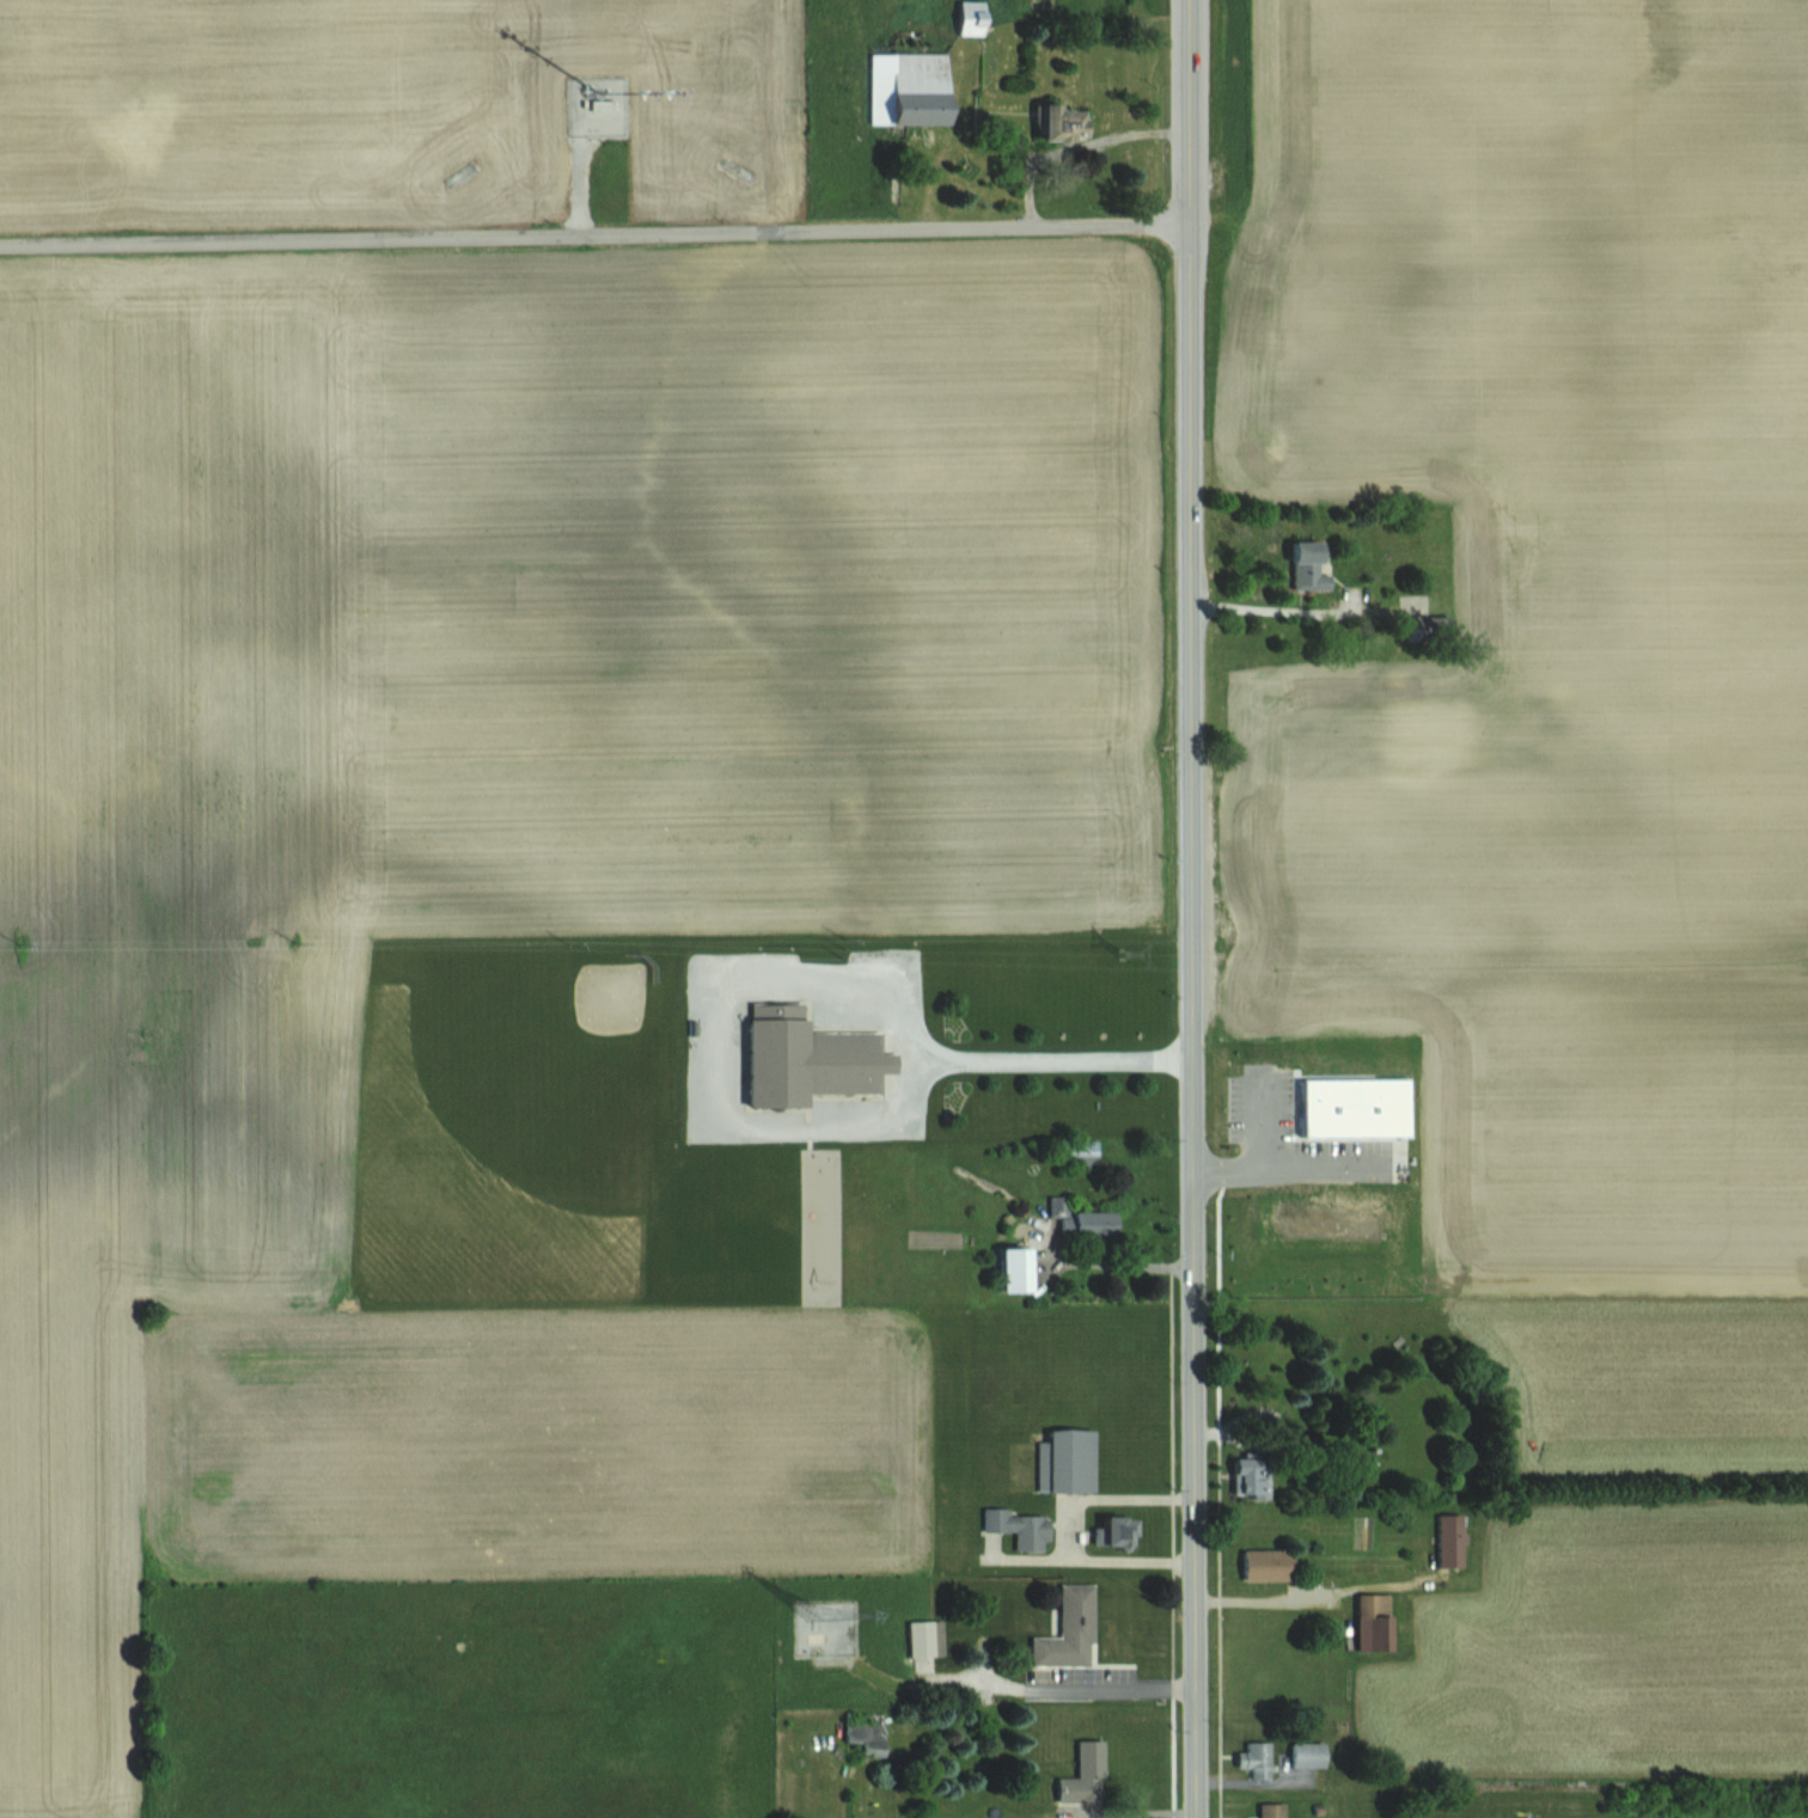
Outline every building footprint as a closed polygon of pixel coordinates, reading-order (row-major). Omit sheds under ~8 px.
[(992,36),(992,1),(963,1),(963,36),(992,36)] [(874,53),(874,125),(956,125),(956,54),(874,53)] [(1055,140),(1096,140),(1096,107),(1055,107),(1055,140)] [(1299,591),(1335,591),(1335,542),(1299,542),(1299,591)] [(733,1108),(816,1109),(816,1035),(811,1035),(811,1005),(733,1005),(733,1108)] [(1228,1496),(1265,1496),(1265,1464),(1228,1464),(1228,1496)] [(1007,1508),(980,1508),(980,1533),(1012,1533),(1012,1552),(1044,1552),(1044,1516),(1007,1516),(1007,1508)] [(1434,1568),(1459,1568),(1459,1515),(1434,1515),(1434,1568)] [(1090,1516),(1090,1547),(1121,1547),(1121,1516),(1090,1516)] [(1284,1581),(1284,1550),(1235,1550),(1235,1581),(1284,1581)] [(1027,1637),(1026,1666),(1088,1667),(1089,1585),(1057,1584),(1056,1637),(1027,1637)] [(1389,1594),(1351,1594),(1351,1651),(1390,1650),(1390,1632),(1406,1632),(1406,1614),(1390,1614),(1389,1594)] [(1099,1740),(1072,1740),(1072,1778),(1052,1778),(1052,1801),(1098,1802),(1099,1740)] [(1269,1742),(1242,1742),(1242,1753),(1232,1753),(1232,1768),(1248,1768),(1249,1780),(1269,1780),(1269,1742)] [(1283,1803),(1256,1803),(1256,1817),(1283,1817),(1283,1803)]
